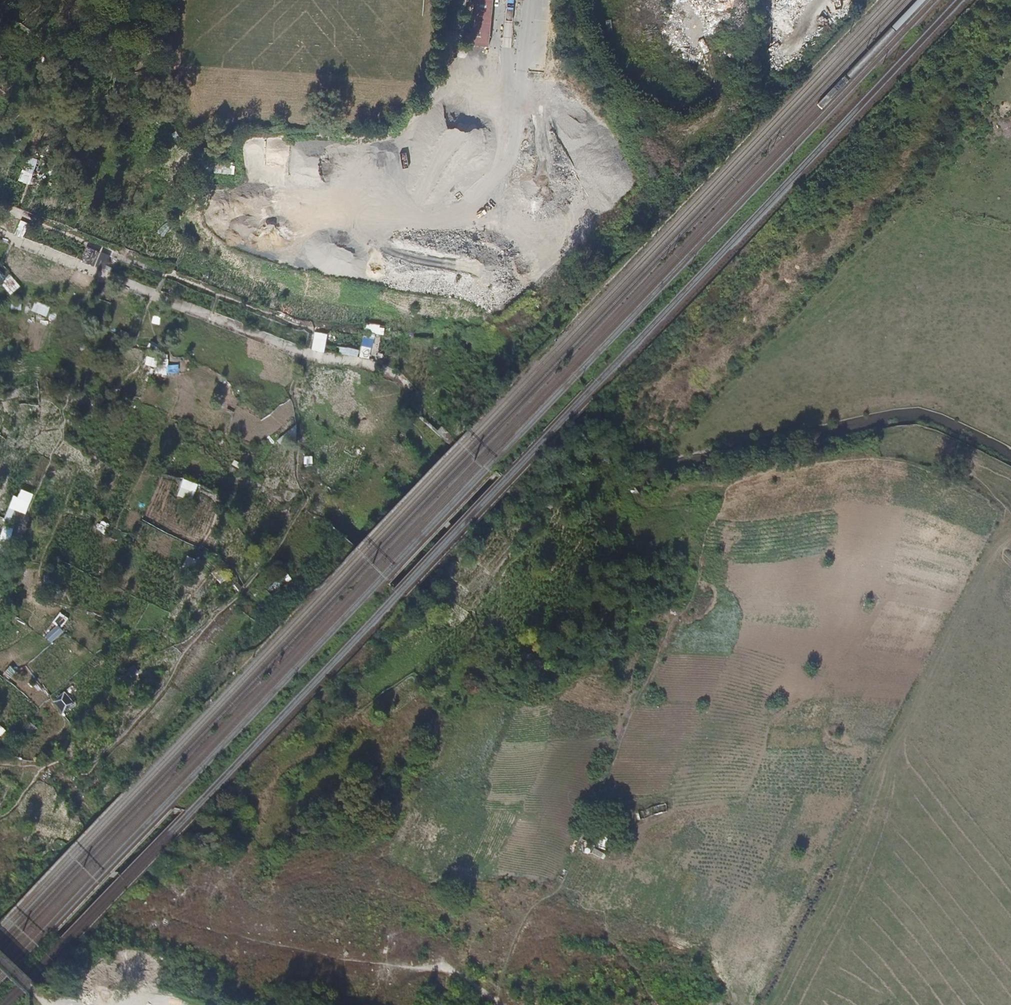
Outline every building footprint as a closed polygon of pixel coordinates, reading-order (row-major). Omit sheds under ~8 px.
[(492,0),(473,0),(470,49),(489,50),(492,0)] [(465,71),(466,52),(455,51),(454,70),(465,71)]
